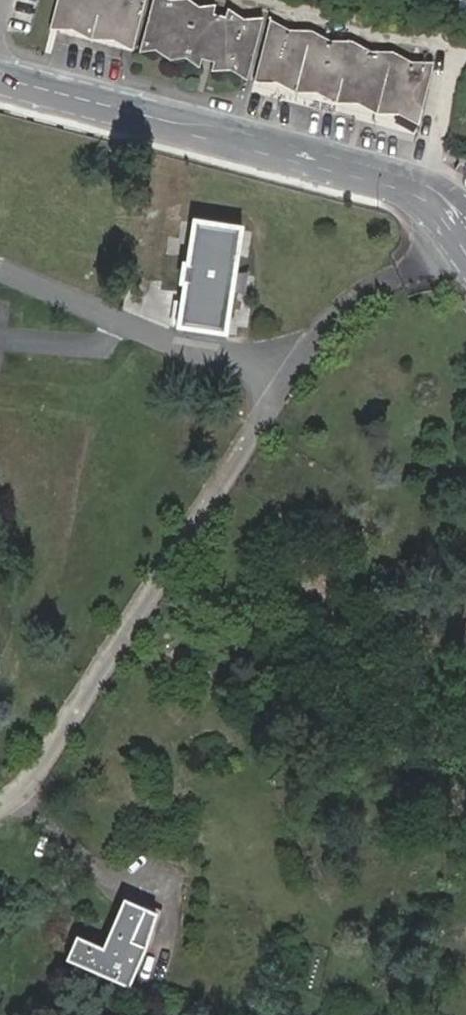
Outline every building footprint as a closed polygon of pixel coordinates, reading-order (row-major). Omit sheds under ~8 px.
[(54,24),(64,27),(116,39),(136,44),(148,0),(60,0),(54,24)] [(158,3),(146,47),(157,49),(185,56),(204,61),(210,63),(217,64),(244,71),(253,73),(265,26),(229,17),(228,21),(215,18),(218,7),(202,10),(188,6),(187,11),(158,3)] [(273,21),(260,75),(273,78),(297,84),(324,91),(352,98),(383,106),(406,111),(426,116),(438,64),(419,64),(397,53),(377,53),(357,43),(336,43),(314,32),(292,32),(273,21)] [(64,27),(54,24),(51,33),(134,54),(136,44),(116,39),(64,27)] [(157,49),(146,47),(144,57),(202,71),(204,61),(185,56),(157,49)] [(250,83),(253,73),(244,71),(217,64),(215,74),(250,83)] [(273,78),(260,75),(257,85),(423,126),(426,116),(406,111),(383,106),(352,98),(324,91),(297,84),(273,78)] [(223,333),(239,229),(194,221),(183,292),(178,326),(223,333)] [(126,986),(156,916),(126,902),(122,911),(103,950),(77,938),(67,960),(126,986)]
